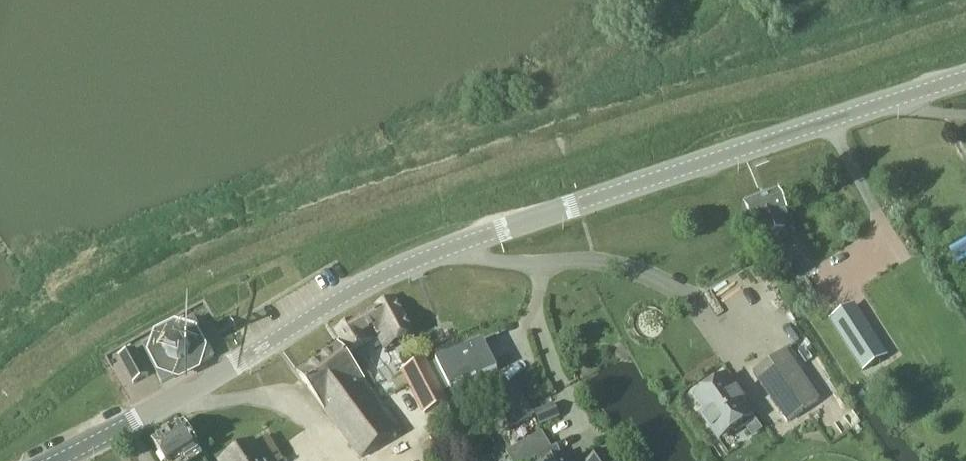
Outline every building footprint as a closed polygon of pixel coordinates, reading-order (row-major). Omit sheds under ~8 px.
[(780,223),(789,220),(777,191),(744,204),(752,224),(761,221),(768,238),(783,232),(780,223)] [(387,351),(413,336),(395,297),(337,330),(350,353),(379,337),(387,351)] [(887,356),(853,305),(829,320),(863,372),(887,356)] [(160,384),(213,359),(195,321),(185,326),(183,322),(155,336),(157,340),(142,347),(147,357),(153,368),(160,384)] [(485,376),(497,371),(483,344),(436,362),(450,390),(459,386),(468,403),(481,395),(485,403),(489,401),(507,432),(535,416),(516,385),(498,396),(485,376)] [(338,345),(300,374),(322,404),(360,376),(338,345)] [(133,349),(118,356),(131,384),(146,377),(133,349)] [(753,374),(787,423),(820,401),(786,351),(753,374)] [(412,420),(447,402),(427,359),(391,377),(412,420)] [(360,376),(322,404),(362,457),(400,430),(360,376)] [(719,441),(754,417),(726,378),(696,399),(706,414),(705,420),(719,441)] [(530,402),(541,397),(535,386),(525,392),(530,402)] [(553,404),(534,415),(535,417),(542,428),(560,417),(553,404)] [(197,447),(183,423),(153,441),(164,460),(172,460),(197,447)] [(544,433),(510,452),(514,460),(531,460),(553,449),(544,433)] [(253,442),(222,460),(264,460),(253,442)]
